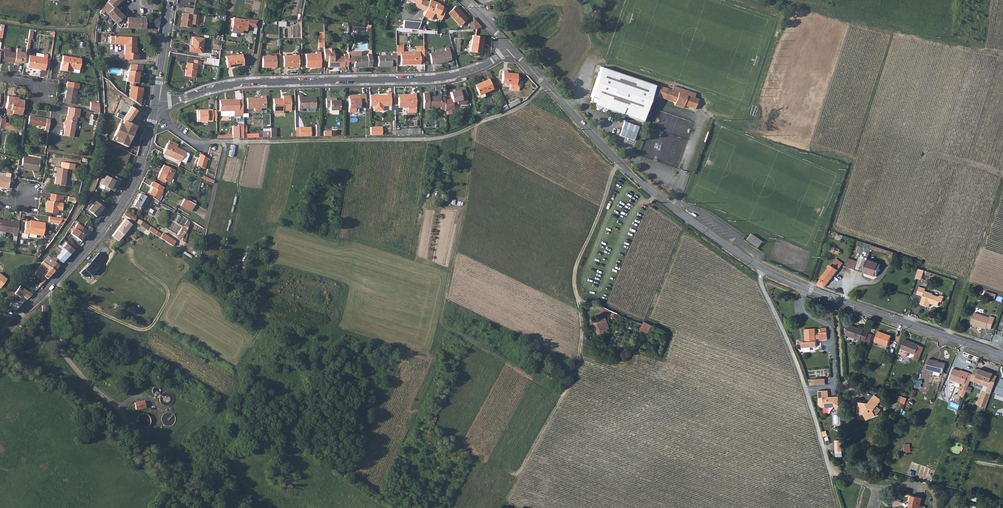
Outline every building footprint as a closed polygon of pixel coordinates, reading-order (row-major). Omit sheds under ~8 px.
[(106,2),(104,5),(102,8),(101,11),(100,13),(105,16),(107,14),(120,27),(145,28),(145,18),(127,17),(123,16),(114,6),(121,0),(108,0),(106,2)] [(425,11),(429,2),(429,1),(426,0),(409,0),(415,3),(414,6),(425,11)] [(446,9),(441,7),(442,6),(437,4),(437,5),(429,2),(425,11),(425,13),(423,16),(431,20),(433,14),(437,15),(436,17),(441,20),(446,9)] [(467,19),(455,6),(448,13),(459,26),(467,19)] [(185,13),(198,15),(199,10),(193,9),(186,7),(185,13)] [(185,13),(183,13),(181,26),(190,28),(191,25),(197,26),(199,16),(198,15),(185,13)] [(158,27),(159,18),(149,17),(148,26),(158,27)] [(247,27),(257,29),(258,20),(255,21),(251,20),(248,20),(243,19),(234,17),(231,31),(242,33),(242,30),(246,31),(247,27)] [(473,22),(473,29),(481,27),(473,18),(473,22)] [(403,20),(402,29),(417,30),(420,22),(403,20)] [(110,42),(114,43),(125,43),(124,53),(126,53),(126,58),(138,59),(138,52),(135,52),(136,36),(115,35),(110,35),(110,42)] [(479,53),(483,38),(472,35),(469,51),(479,53)] [(201,53),(203,39),(193,37),(191,45),(189,45),(188,51),(201,53)] [(322,49),(322,61),(326,61),(326,67),(342,67),(342,66),(347,66),(347,63),(347,62),(347,54),(342,54),(342,57),(332,57),(332,49),(322,49)] [(444,51),(444,52),(429,54),(430,64),(446,62),(446,61),(449,60),(448,50),(444,51)] [(14,63),(16,53),(4,51),(3,61),(14,63)] [(347,62),(352,61),(352,63),(352,67),(370,67),(370,55),(366,55),(366,57),(359,57),(358,52),(347,52),(347,54),(347,62)] [(407,52),(407,55),(399,55),(399,65),(419,65),(419,58),(418,52),(407,52)] [(45,70),(46,67),(47,57),(47,54),(44,53),(43,57),(29,55),(27,67),(34,68),(34,67),(36,67),(36,68),(41,68),(41,69),(45,70)] [(243,65),(242,53),(225,56),(227,67),(243,65)] [(314,55),(303,55),(304,68),(319,68),(318,53),(314,53),(314,55)] [(390,66),(390,63),(395,63),(395,54),(389,54),(389,57),(376,57),(376,66),(390,66)] [(81,58),(63,55),(61,70),(66,71),(67,67),(72,67),(71,71),(79,72),(81,58)] [(296,56),(281,56),(281,67),(296,67),(296,56)] [(274,67),(274,57),(261,58),(261,68),(274,67)] [(194,60),(194,64),(187,63),(185,76),(195,78),(197,65),(200,66),(201,61),(194,60)] [(139,72),(140,72),(142,72),(143,64),(130,64),(130,70),(128,69),(126,81),(130,81),(135,82),(139,83),(139,78),(138,78),(139,72)] [(641,122),(652,85),(597,68),(588,98),(590,99),(589,104),(593,105),(592,107),(595,111),(599,109),(641,122)] [(507,70),(503,70),(502,82),(510,83),(516,83),(517,75),(517,73),(507,72),(507,70)] [(517,75),(516,83),(510,83),(510,88),(519,88),(520,75),(517,75)] [(492,89),(488,79),(474,85),(478,95),(492,89)] [(129,97),(140,105),(142,90),(140,90),(140,87),(134,86),(135,82),(130,81),(129,86),(131,86),(129,97)] [(63,97),(63,101),(75,103),(78,88),(67,86),(65,98),(63,97)] [(693,109),(696,98),(694,97),(695,94),(673,86),(671,90),(660,87),(657,97),(693,109)] [(454,90),(449,91),(451,98),(443,99),(444,109),(453,108),(451,101),(456,100),(461,99),(460,97),(466,96),(464,87),(459,87),(459,89),(454,90)] [(403,95),(403,93),(397,93),(398,106),(415,106),(414,92),(410,92),(410,93),(410,95),(403,95)] [(439,105),(439,111),(444,111),(444,109),(443,99),(443,96),(439,96),(439,95),(427,95),(427,92),(422,92),(422,107),(428,107),(427,105),(439,105)] [(359,96),(347,96),(348,111),(355,111),(355,106),(365,106),(365,93),(359,93),(358,94),(359,96)] [(370,94),(369,94),(369,105),(373,105),(373,110),(383,110),(383,105),(389,105),(389,93),(385,93),(385,94),(373,94),(371,94),(370,94)] [(273,99),(273,110),(283,110),(290,110),(290,95),(282,95),(282,99),(273,99)] [(298,95),(298,110),(302,110),(302,108),(315,107),(315,96),(301,97),(301,95),(298,95)] [(13,97),(8,96),(6,109),(14,110),(13,114),(23,115),(25,101),(19,100),(13,99),(13,97)] [(265,108),(265,96),(261,96),(261,97),(247,98),(247,108),(265,108)] [(329,106),(329,109),(339,109),(339,100),(334,100),(334,98),(325,98),(325,106),(329,106)] [(234,110),(234,115),(243,115),(242,101),(239,101),(239,100),(220,100),(220,110),(221,110),(234,110)] [(91,102),(89,109),(98,110),(98,103),(91,102)] [(212,110),(212,109),(196,109),(197,121),(212,120),(212,110)] [(77,116),(67,114),(66,118),(65,120),(64,122),(64,123),(64,124),(65,125),(64,134),(74,136),(77,116)] [(45,126),(45,130),(49,130),(51,119),(29,116),(28,123),(45,126)] [(136,126),(126,121),(125,123),(123,122),(122,124),(119,123),(113,136),(116,137),(115,139),(117,140),(116,142),(127,146),(130,138),(123,135),(125,131),(132,134),(136,126)] [(232,126),(232,137),(257,138),(257,133),(246,133),(246,126),(232,126)] [(381,126),(369,126),(370,134),(381,134),(381,126)] [(311,127),(295,127),(295,137),(311,136),(311,127)] [(167,142),(162,152),(179,161),(184,150),(175,146),(176,144),(168,140),(167,142)] [(207,158),(200,154),(197,165),(204,168),(207,158)] [(41,158),(24,156),(22,168),(33,169),(33,167),(39,168),(41,158)] [(57,171),(55,183),(66,185),(68,169),(74,170),(75,164),(62,162),(61,167),(56,167),(56,170),(57,171)] [(163,164),(157,177),(169,182),(175,169),(163,164)] [(0,176),(0,187),(9,188),(11,177),(11,173),(6,173),(6,176),(0,176)] [(105,175),(100,184),(113,192),(117,185),(118,185),(121,180),(114,176),(112,179),(105,175)] [(149,195),(158,201),(163,191),(162,191),(164,187),(153,181),(151,186),(153,187),(149,195)] [(61,198),(62,198),(62,194),(52,193),(51,200),(50,200),(49,207),(48,207),(47,211),(58,213),(61,198)] [(148,198),(141,194),(134,205),(142,209),(144,210),(147,210),(151,202),(150,200),(148,199),(148,198)] [(184,196),(179,206),(190,211),(195,201),(184,196)] [(96,200),(88,210),(96,216),(103,207),(96,200)] [(123,214),(134,221),(136,215),(127,209),(123,214)] [(66,218),(49,215),(48,221),(63,223),(66,218)] [(14,235),(18,235),(21,221),(12,220),(12,221),(0,219),(0,235),(6,236),(6,232),(15,233),(14,235)] [(119,240),(131,224),(124,220),(112,235),(119,240)] [(190,222),(187,220),(177,235),(182,238),(181,241),(185,243),(190,222)] [(27,221),(25,233),(30,234),(30,233),(45,235),(46,223),(31,221),(31,222),(27,221)] [(71,233),(80,240),(85,234),(80,231),(83,227),(77,223),(74,227),(75,227),(71,233)] [(87,236),(93,228),(86,223),(83,227),(80,231),(85,234),(87,236)] [(148,230),(155,235),(157,231),(150,227),(148,230)] [(175,241),(162,232),(161,234),(159,237),(172,246),(175,241)] [(760,241),(749,233),(745,240),(756,247),(760,241)] [(61,246),(63,247),(71,253),(77,247),(72,243),(73,242),(69,239),(67,241),(62,238),(58,243),(61,246)] [(877,276),(880,263),(867,259),(871,246),(862,243),(857,260),(854,269),(877,276)] [(836,253),(838,249),(828,246),(825,253),(829,254),(830,252),(836,253)] [(55,270),(71,253),(63,247),(55,256),(53,255),(51,257),(48,255),(44,261),(47,264),(48,265),(55,270)] [(107,255),(97,247),(88,259),(90,261),(98,267),(107,255)] [(849,258),(846,266),(854,269),(857,260),(849,258)] [(89,279),(98,267),(90,261),(81,273),(89,279)] [(818,285),(825,287),(841,264),(833,262),(818,283),(818,285)] [(55,270),(48,265),(46,268),(45,267),(42,271),(38,268),(34,274),(38,276),(41,279),(43,282),(44,282),(55,270)] [(922,280),(924,270),(919,269),(916,278),(922,280)] [(923,290),(924,288),(917,285),(915,293),(921,295),(918,303),(927,306),(928,302),(936,305),(938,300),(940,301),(942,296),(939,294),(937,296),(931,294),(931,292),(923,290)] [(20,286),(16,291),(14,294),(19,299),(21,297),(26,300),(31,296),(24,289),(20,286)] [(600,315),(599,316),(598,316),(596,316),(595,316),(594,317),(593,318),(598,331),(604,329),(605,331),(610,329),(606,318),(612,312),(604,308),(602,312),(600,315)] [(989,317),(988,318),(974,313),(970,324),(984,329),(985,329),(989,330),(993,319),(989,317)] [(648,334),(652,325),(644,322),(640,330),(648,334)] [(862,329),(848,324),(845,334),(860,339),(860,338),(865,340),(868,331),(862,329)] [(820,326),(820,331),(818,331),(818,333),(818,337),(819,339),(826,338),(826,330),(825,330),(825,326),(820,326)] [(804,327),(804,340),(802,340),(802,346),(815,345),(815,337),(815,334),(814,327),(804,327)] [(887,344),(891,334),(878,330),(874,340),(887,344)] [(918,344),(918,343),(904,337),(900,346),(915,352),(912,358),(917,360),(923,346),(918,344)] [(942,372),(945,362),(928,358),(926,368),(935,370),(934,373),(940,375),(941,372),(942,372)] [(995,382),(991,380),(992,375),(993,374),(979,369),(978,370),(974,369),(972,375),(970,379),(988,386),(986,391),(982,390),(977,404),(986,407),(995,382)] [(970,379),(972,375),(964,373),(964,374),(958,372),(952,370),(949,380),(964,385),(962,390),(965,391),(970,379)] [(152,387),(152,388),(151,389),(151,390),(152,391),(152,392),(153,393),(154,393),(155,394),(156,394),(157,393),(158,393),(158,392),(159,392),(159,391),(159,390),(159,389),(159,388),(159,387),(158,387),(158,386),(157,386),(156,386),(155,386),(154,386),(153,386),(153,387),(152,387)] [(839,406),(838,397),(830,397),(830,399),(828,399),(828,397),(828,391),(818,391),(819,405),(822,408),(835,407),(835,406),(839,406)] [(165,393),(164,393),(163,394),(162,394),(162,395),(161,395),(161,396),(160,397),(160,398),(160,399),(160,400),(160,401),(161,403),(161,404),(162,404),(162,405),(164,405),(165,406),(166,406),(167,406),(168,406),(169,406),(170,405),(171,405),(171,404),(172,404),(173,403),(173,402),(173,401),(174,400),(174,399),(174,398),(173,397),(172,395),(171,394),(170,393),(169,393),(168,393),(168,392),(167,392),(165,393)] [(896,400),(905,403),(907,398),(897,395),(896,400)] [(868,403),(858,402),(857,413),(867,414),(869,419),(876,415),(874,410),(879,403),(872,398),(868,403)] [(143,401),(134,404),(137,411),(146,407),(143,401)] [(168,413),(167,413),(166,413),(165,414),(164,415),(163,416),(163,417),(163,418),(162,419),(162,420),(163,421),(163,422),(163,423),(164,423),(164,424),(165,425),(166,425),(167,426),(168,426),(169,426),(170,426),(171,426),(172,426),(173,425),(174,424),(175,423),(176,422),(176,421),(176,420),(176,419),(176,418),(176,417),(175,416),(175,415),(174,414),(173,414),(172,413),(171,413),(170,413),(169,412),(168,413)] [(137,417),(136,418),(136,419),(136,420),(136,421),(136,422),(136,423),(137,424),(137,425),(138,426),(139,427),(140,427),(141,428),(142,428),(143,428),(144,428),(145,427),(146,427),(147,426),(148,426),(148,425),(149,424),(149,423),(149,421),(149,420),(149,419),(149,418),(148,417),(148,416),(147,416),(146,415),(145,415),(144,414),(143,414),(142,414),(141,414),(140,415),(139,415),(138,416),(137,417)] [(834,440),(836,457),(843,456),(841,440),(834,440)] [(907,507),(920,507),(922,499),(911,496),(910,496),(907,507)]
